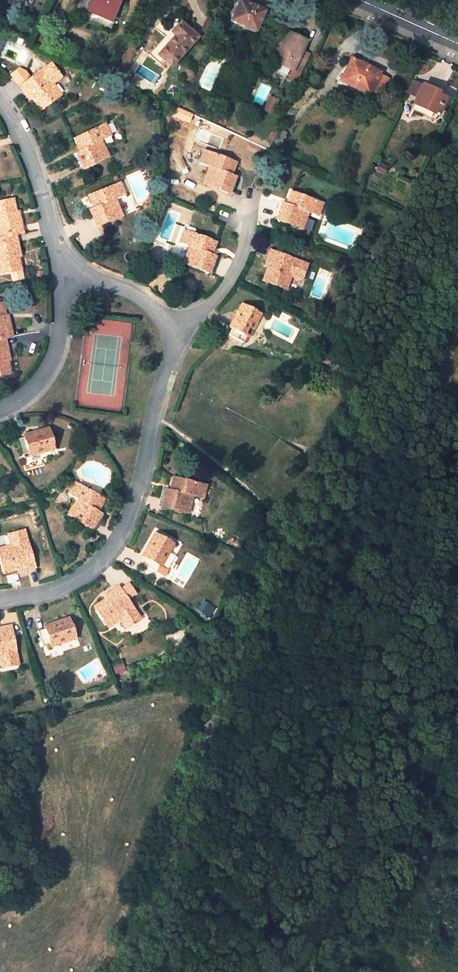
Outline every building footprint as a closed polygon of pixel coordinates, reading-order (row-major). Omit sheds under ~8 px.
[(88,11),(111,21),(119,0),(93,0),(88,11)] [(262,11),(238,1),(230,20),(249,28),(254,17),(259,19),(262,11)] [(254,31),(259,19),(254,17),(249,28),(254,31)] [(170,65),(195,38),(181,24),(176,29),(170,24),(162,34),(165,37),(149,54),(161,65),(165,60),(170,65)] [(204,29),(200,33),(207,39),(211,35),(204,29)] [(291,71),(306,42),(287,33),(278,51),(280,52),(274,63),(291,71)] [(280,52),(278,51),(276,50),(271,61),(274,63),(280,52)] [(378,73),(352,60),(342,80),(368,93),(378,73)] [(12,75),(26,94),(29,92),(32,95),(31,96),(32,99),(41,110),(61,95),(53,84),(51,81),(60,75),(51,64),(31,79),(26,72),(20,69),(12,75)] [(61,78),(60,75),(51,81),(53,84),(61,78)] [(422,85),(414,105),(436,115),(437,115),(445,99),(433,93),(434,91),(422,85)] [(436,115),(414,105),(411,110),(434,120),(436,115)] [(105,124),(75,139),(78,147),(82,145),(83,148),(80,150),(76,152),(84,169),(109,157),(102,141),(111,136),(105,124)] [(281,145),(287,134),(280,131),(274,142),(281,145)] [(209,167),(203,184),(229,194),(235,177),(231,175),(228,173),(229,170),(232,171),(235,164),(213,155),(205,151),(204,151),(199,163),(209,167)] [(378,164),(375,171),(383,175),(387,168),(378,164)] [(89,209),(96,226),(122,216),(115,199),(125,195),(120,183),(89,196),(92,203),(96,202),(97,206),(89,209)] [(282,202),(275,220),(302,229),(308,213),(317,216),(322,204),(290,192),(287,200),(291,202),(290,205),(286,203),(282,202)] [(16,234),(22,232),(19,214),(16,215),(15,210),(13,199),(0,202),(0,237),(16,234)] [(215,242),(183,230),(179,243),(189,247),(183,263),(209,273),(215,256),(211,254),(207,253),(209,249),(212,250),(215,242)] [(20,269),(18,258),(17,253),(20,253),(16,234),(0,237),(0,274),(20,269)] [(307,264),(271,250),(267,259),(271,260),(270,265),(268,264),(267,267),(262,280),(286,289),(291,276),(292,273),(302,276),(307,264)] [(5,339),(12,337),(12,336),(8,318),(6,318),(5,315),(2,303),(0,304),(0,340),(5,339)] [(259,314),(241,305),(229,327),(231,328),(228,334),(242,342),(245,336),(248,336),(259,314)] [(10,373),(7,362),(6,358),(9,357),(5,339),(0,340),(0,375),(10,373)] [(24,434),(24,435),(24,437),(17,439),(21,455),(28,453),(29,456),(54,449),(48,428),(24,434)] [(165,489),(160,506),(187,513),(191,496),(201,498),(204,485),(172,478),(170,486),(174,487),(173,490),(169,490),(165,489)] [(103,500),(75,483),(68,494),(76,499),(68,515),(91,529),(101,513),(97,511),(94,509),(96,506),(99,507),(103,500)] [(24,531),(11,534),(13,544),(11,545),(0,548),(0,559),(4,573),(18,570),(21,569),(20,567),(24,566),(25,570),(34,568),(24,531)] [(173,544),(154,533),(141,555),(144,557),(140,563),(155,571),(158,565),(161,566),(173,544)] [(140,619),(118,587),(110,592),(113,596),(110,599),(109,597),(106,599),(94,606),(108,627),(120,619),(123,617),(128,626),(140,619)] [(126,628),(128,626),(123,617),(120,619),(126,628)] [(68,618),(44,626),(45,629),(38,631),(43,646),(50,644),(51,646),(75,638),(68,618)] [(10,627),(1,628),(2,633),(0,633),(0,657),(3,657),(5,667),(18,664),(10,627)]
